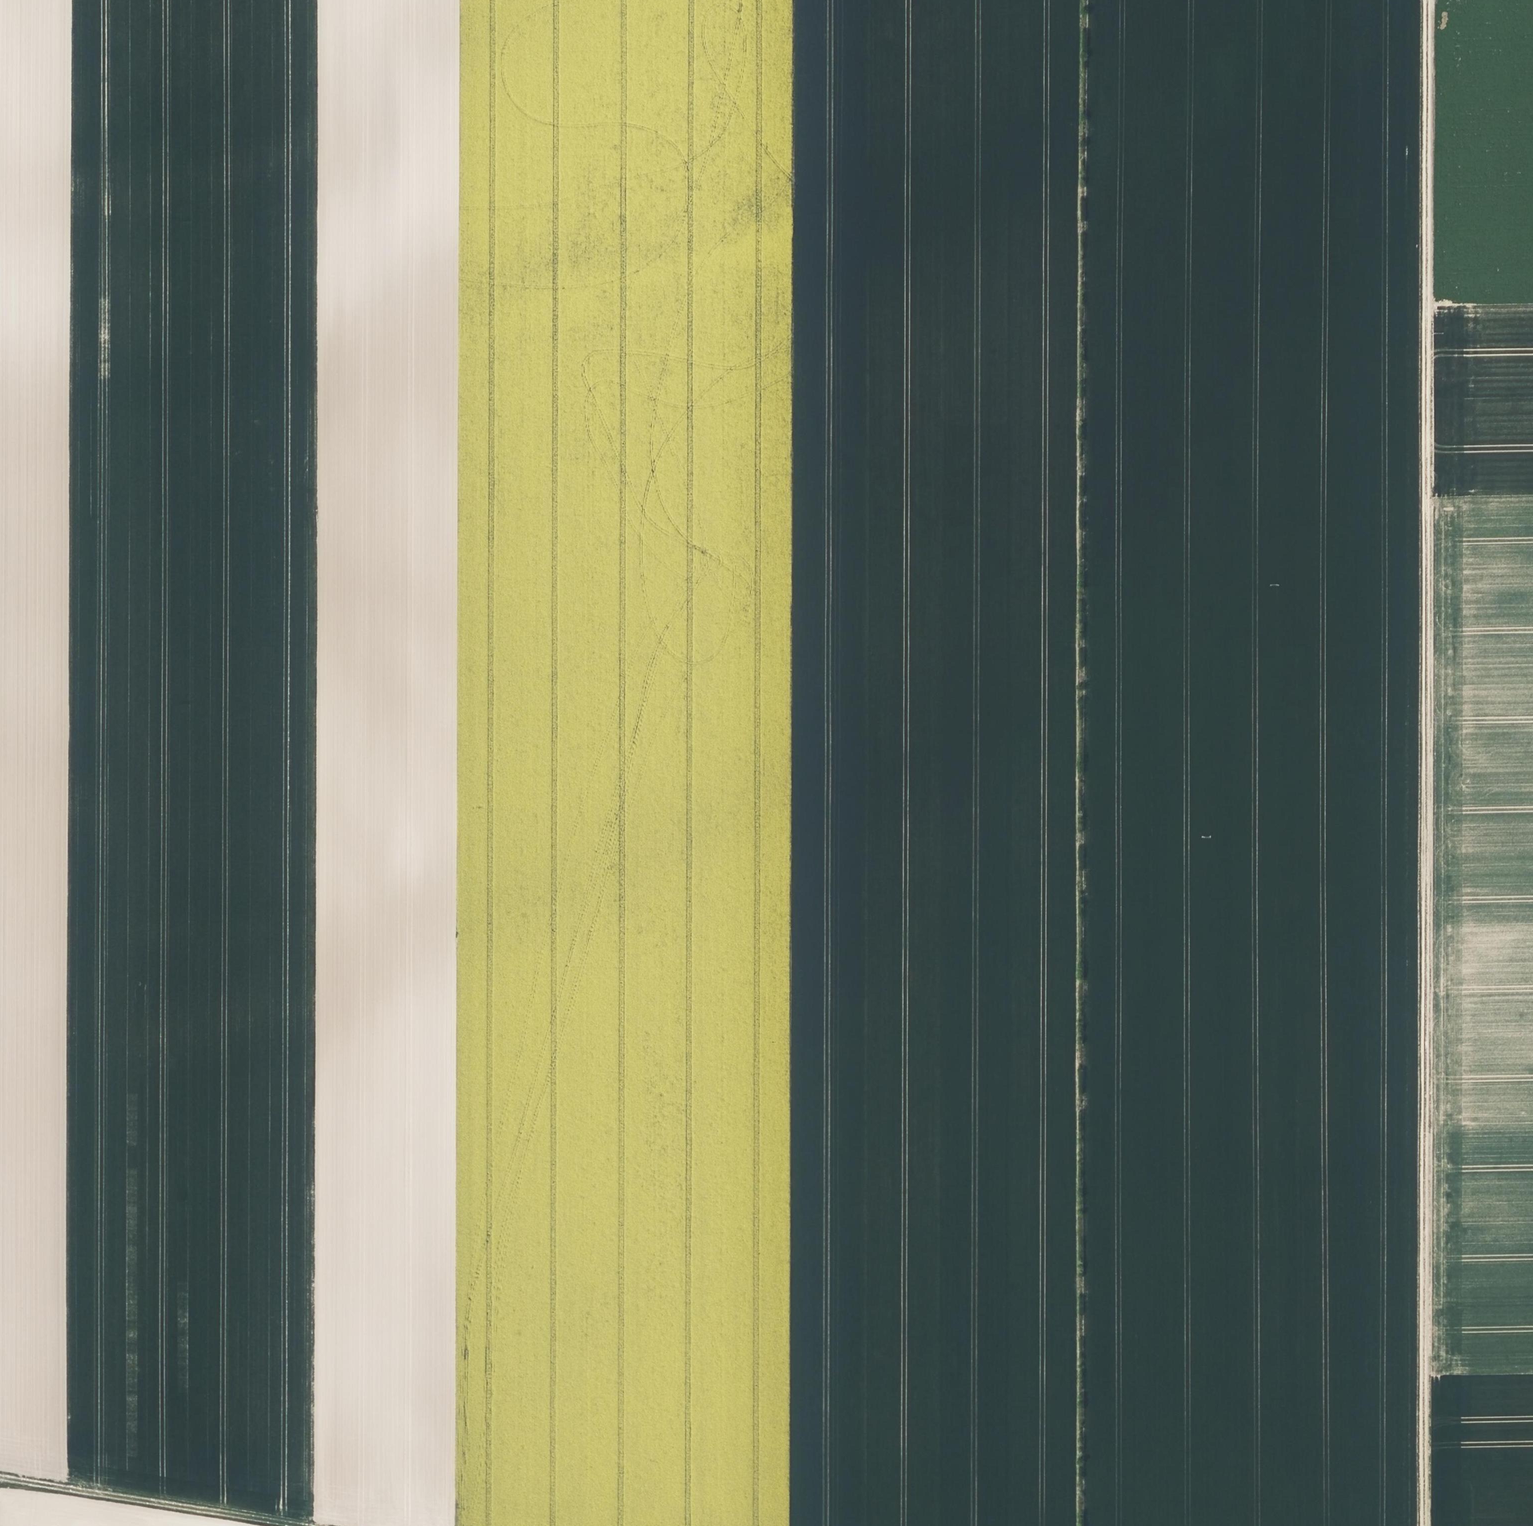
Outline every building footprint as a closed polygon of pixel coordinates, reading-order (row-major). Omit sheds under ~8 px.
[(18,1497),(19,1489),(0,1488),(0,1504),(6,1504),(7,1496),(18,1497)]
